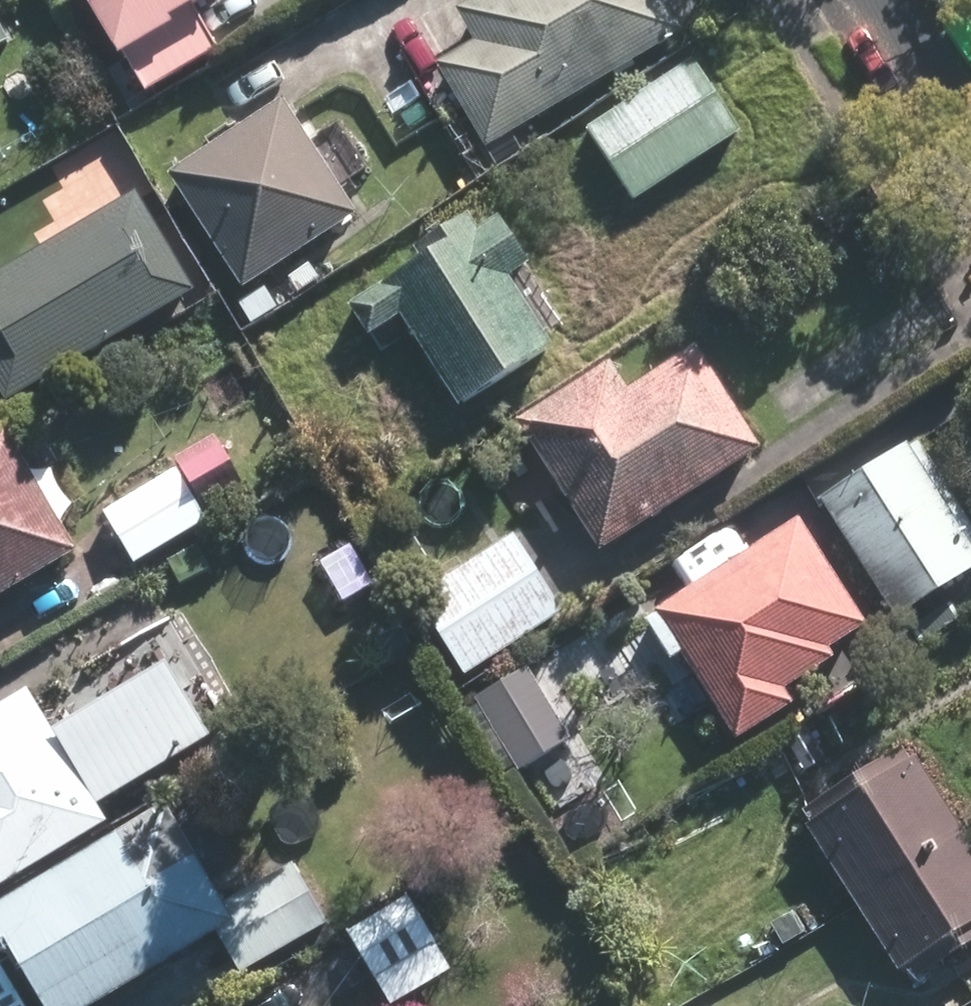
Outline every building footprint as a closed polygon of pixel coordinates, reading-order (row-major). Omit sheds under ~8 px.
[(144,91),(216,51),(194,12),(214,0),(93,0),(144,91)] [(456,9),(478,45),(437,69),(483,147),(682,32),(663,0),(471,0),(456,9)] [(634,203),(740,135),(693,61),(586,129),(634,203)] [(355,215),(279,103),(163,181),(238,293),(355,215)] [(134,195),(0,273),(0,394),(5,403),(192,295),(134,195)] [(498,219),(480,230),(477,232),(468,217),(413,251),(421,264),(347,308),(363,334),(396,314),(455,410),(552,351),(507,277),(526,265),(498,219)] [(693,348),(623,390),(608,366),(517,421),(597,552),(758,455),(693,348)] [(5,432),(0,435),(0,599),(77,554),(5,432)] [(243,484),(214,437),(173,462),(202,509),(243,484)] [(818,505),(895,622),(970,572),(970,548),(905,448),(818,505)] [(205,522),(175,471),(102,515),(133,566),(205,522)] [(798,523),(654,613),(735,741),(792,705),(783,691),(832,660),(827,652),(865,629),(798,523)] [(563,611),(513,537),(416,601),(466,675),(563,611)] [(0,707),(0,887),(107,824),(97,807),(209,740),(165,667),(52,733),(27,691),(0,707)] [(570,739),(527,671),(474,704),(517,772),(570,739)] [(914,759),(804,827),(894,971),(970,924),(970,850),(914,759)] [(289,866),(223,907),(161,808),(0,908),(0,928),(49,1005),(96,1005),(213,934),(242,980),(327,927),(289,866)] [(450,969),(404,896),(344,933),(390,1005),(392,1005),(450,969)]
